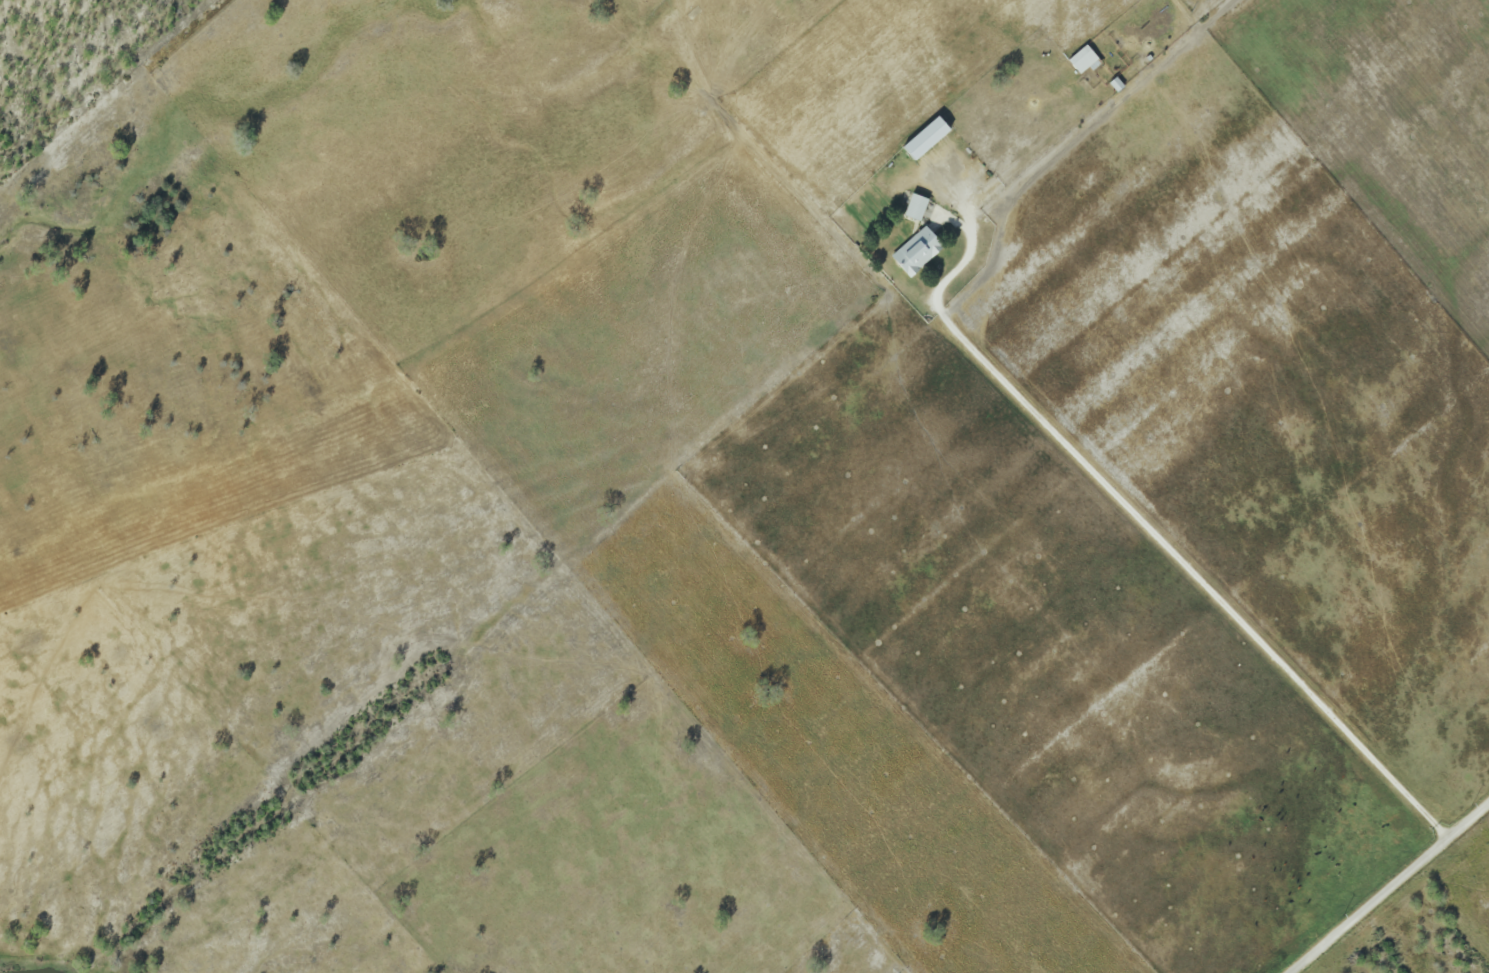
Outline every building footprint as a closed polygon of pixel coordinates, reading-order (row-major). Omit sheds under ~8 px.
[(1068,60),(1080,74),(1089,66),(1093,71),(1102,63),(1086,44),(1068,60)] [(950,130),(938,116),(902,146),(914,161),(950,130)] [(904,216),(921,221),(927,199),(911,194),(904,216)] [(891,255),(908,277),(944,249),(927,227),(891,255)]
